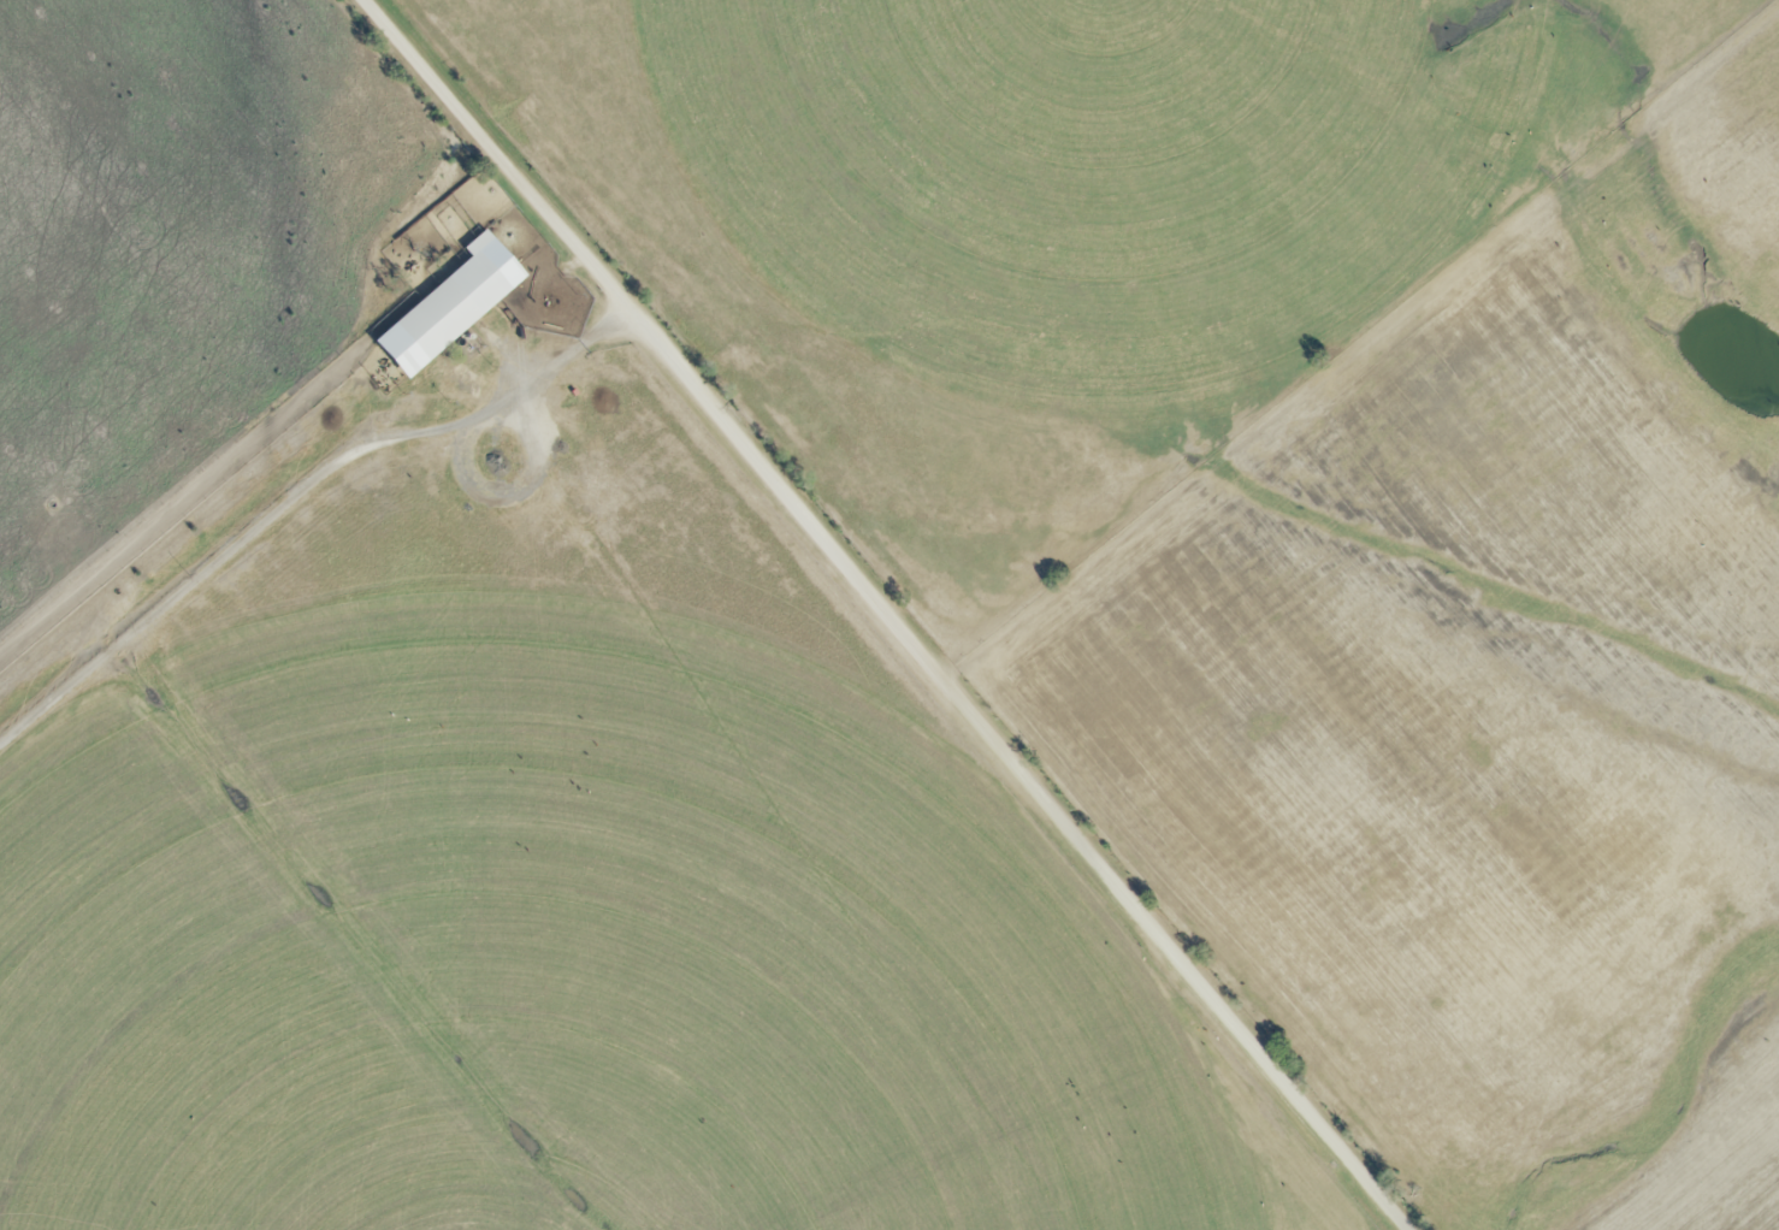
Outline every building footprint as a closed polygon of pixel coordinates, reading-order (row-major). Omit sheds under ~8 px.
[(503,256),(486,234),(462,252),(480,274),(503,256)]
